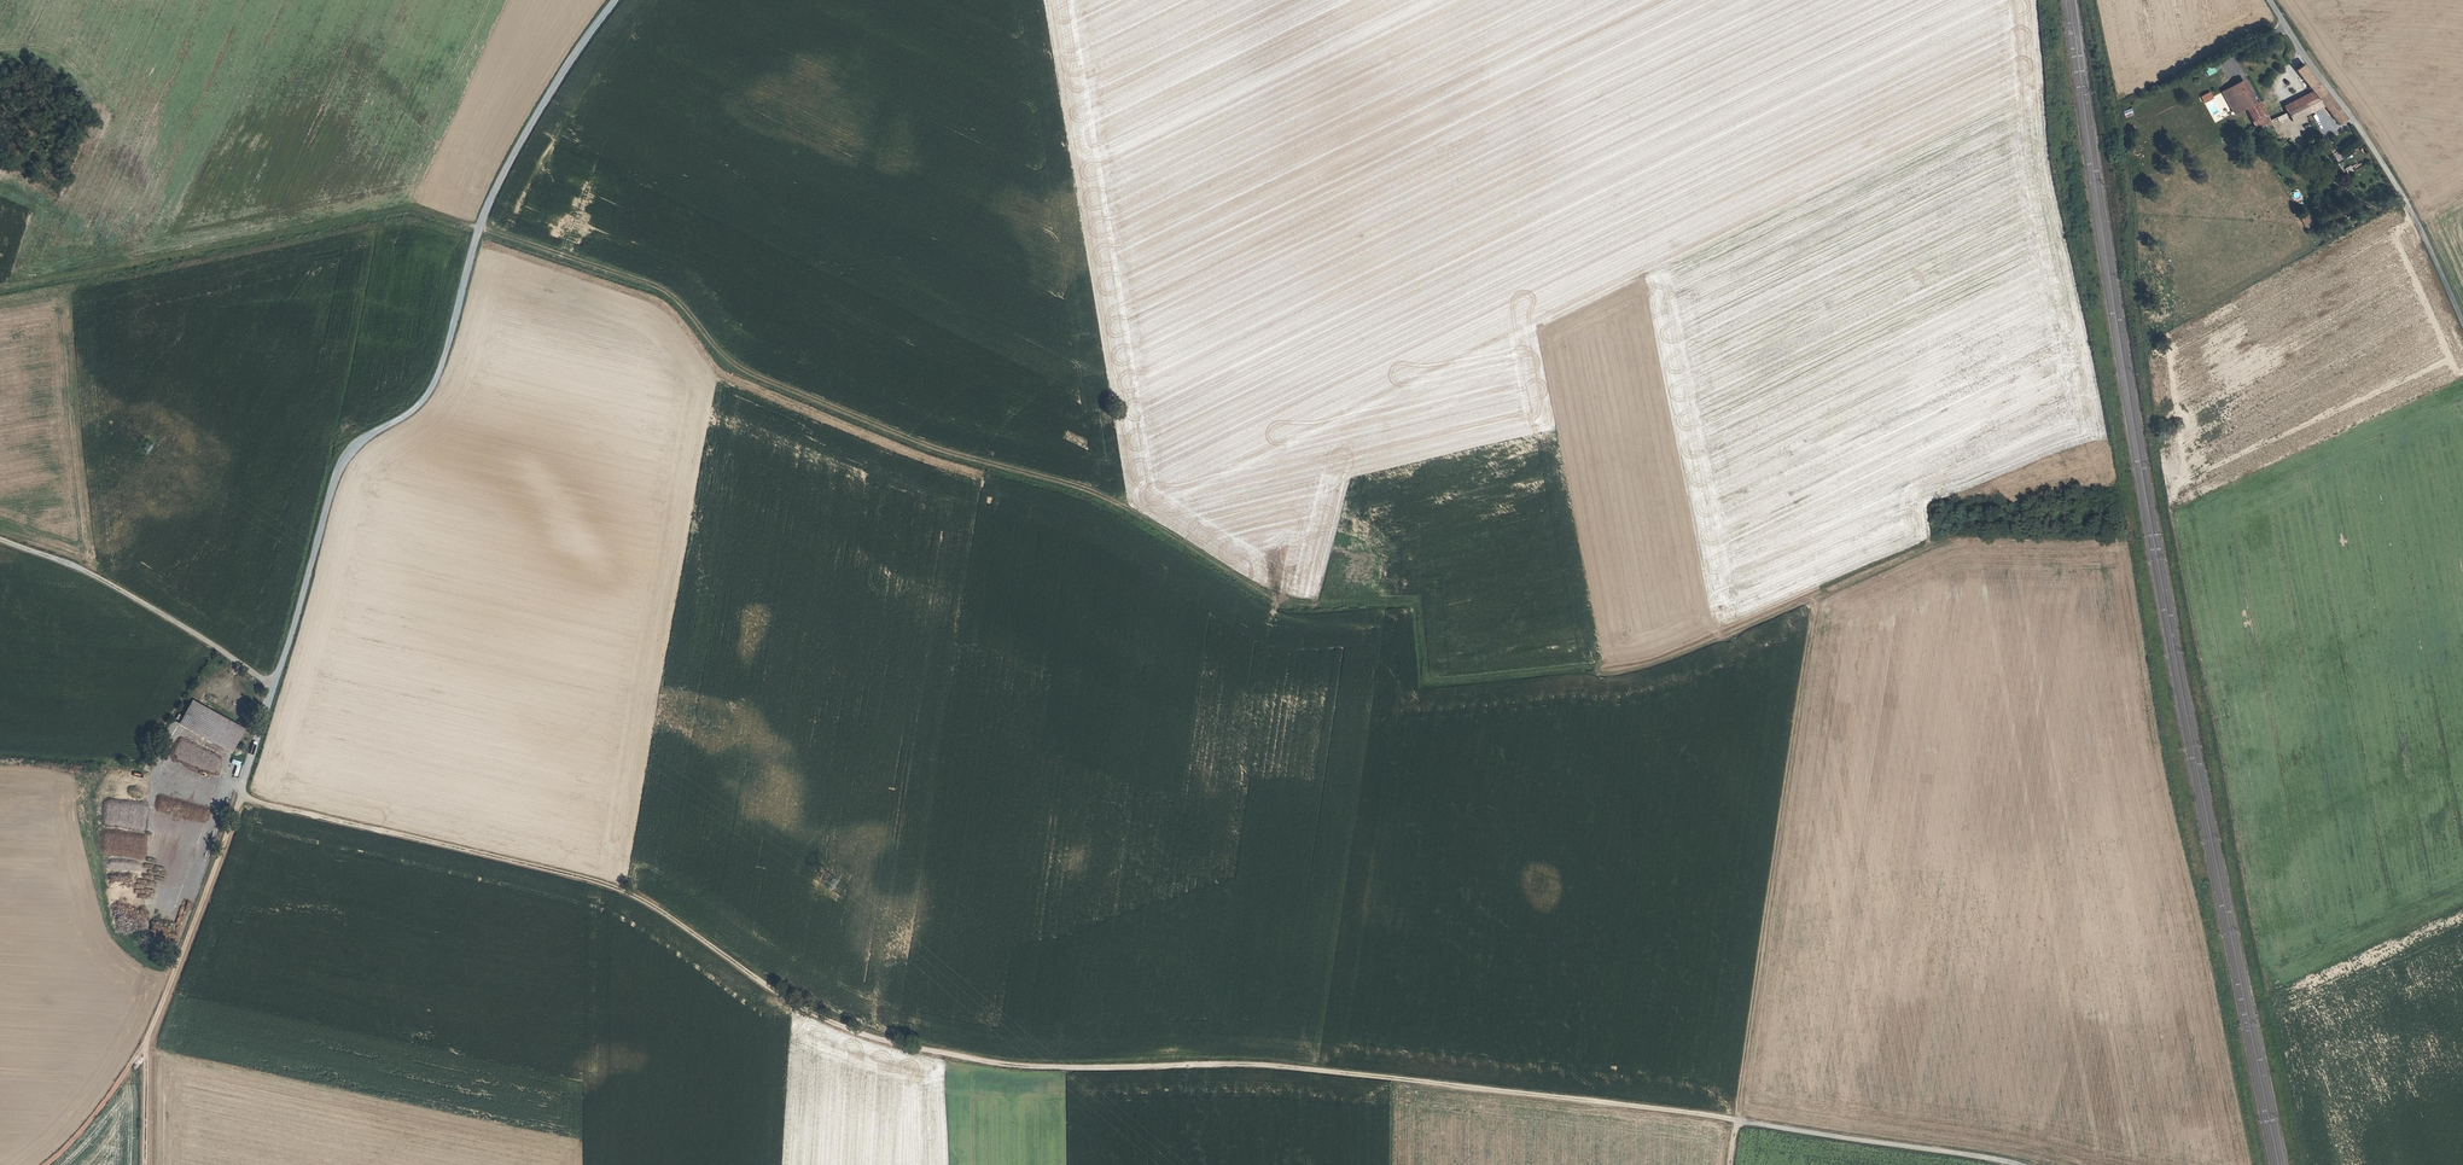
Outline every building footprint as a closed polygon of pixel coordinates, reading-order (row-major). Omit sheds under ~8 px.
[(2295,70),(2304,64),(2298,55),(2289,61),(2295,70)] [(2325,95),(2304,67),(2296,73),(2312,94),(2283,107),(2287,114),(2303,107),(2304,108),(2318,102),(2325,95)] [(2243,81),(2242,79),(2231,85),(2232,87),(2243,81)] [(2243,81),(2232,87),(2241,103),(2252,97),(2256,95),(2247,79),(2243,81)] [(2241,103),(2232,87),(2221,93),(2234,116),(2245,110),(2241,103)] [(2211,100),(2208,94),(2200,99),(2203,104),(2211,100)] [(2325,95),(2318,102),(2323,108),(2338,128),(2347,122),(2325,95)] [(2245,110),(2252,122),(2263,117),(2252,97),(2241,103),(2245,110)] [(2304,108),(2308,115),(2323,108),(2318,102),(2304,108)] [(2303,107),(2287,114),(2292,125),(2294,124),(2293,121),(2306,116),(2302,109),(2304,108),(2303,107)] [(2131,108),(2122,111),(2125,119),(2134,115),(2131,108)] [(2214,122),(2222,118),(2218,111),(2211,114),(2214,122)] [(2253,125),(2268,119),(2266,115),(2263,117),(2252,122),(2253,125)] [(2255,128),(2256,129),(2270,123),(2269,122),(2268,119),(2253,125),(2255,128)] [(2337,147),(2343,156),(2361,144),(2354,134),(2337,147)] [(2338,151),(2332,154),(2337,163),(2343,160),(2338,151)] [(2348,174),(2353,171),(2350,165),(2344,168),(2348,174)] [(2306,229),(2313,225),(2308,215),(2301,219),(2306,229)] [(192,703),(180,725),(230,753),(242,730),(192,703)] [(828,882),(833,876),(829,874),(825,879),(828,882)]
